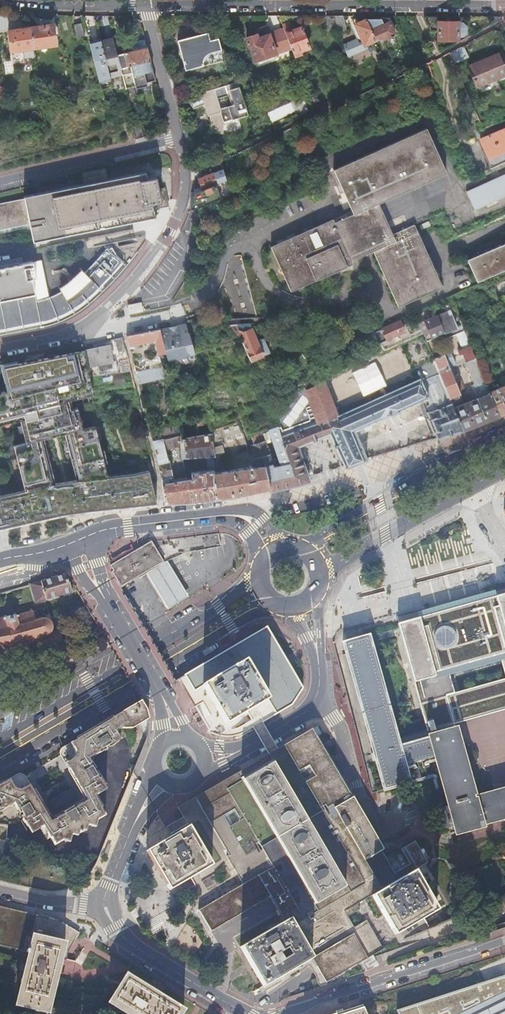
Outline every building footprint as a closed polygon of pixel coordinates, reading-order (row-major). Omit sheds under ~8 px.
[(334,15),(326,15),(331,30),(338,27),(334,15)] [(343,15),(334,15),(338,27),(340,31),(348,28),(343,15)] [(438,16),(424,16),(432,31),(438,28),(438,37),(459,37),(459,35),(465,33),(465,25),(461,22),(458,23),(458,21),(451,21),(445,21),(438,21),(438,16)] [(405,17),(397,21),(402,32),(410,28),(405,17)] [(344,44),(348,56),(366,48),(365,45),(376,40),(371,30),(367,19),(351,25),(357,39),(344,44)] [(291,48),(294,56),(310,50),(301,27),(291,30),(288,22),(282,24),(284,29),(291,48)] [(371,30),(376,40),(382,37),(383,39),(395,34),(390,22),(371,30)] [(81,24),(74,25),(77,39),(85,37),(81,24)] [(54,25),(32,29),(35,49),(57,45),(54,25)] [(254,61),(291,48),(284,29),(269,34),(267,27),(258,30),(259,34),(246,39),(254,61)] [(35,49),(32,29),(10,32),(14,52),(35,49)] [(207,33),(177,40),(185,70),(215,62),(214,61),(222,59),(216,39),(209,41),(207,33)] [(100,39),(89,42),(98,82),(109,79),(100,39)] [(134,86),(134,89),(135,89),(129,65),(149,61),(144,41),(121,46),(126,66),(120,68),(124,88),(134,86)] [(455,62),(470,56),(465,45),(450,51),(455,62)] [(466,66),(476,85),(504,71),(504,62),(499,49),(466,66)] [(129,65),(135,89),(144,87),(144,84),(154,82),(149,61),(129,65)] [(224,123),(248,115),(237,81),(200,93),(207,116),(210,125),(209,131),(220,134),(224,123)] [(138,122),(129,124),(133,141),(142,139),(138,122)] [(504,161),(504,127),(481,138),(488,156),(486,157),(490,168),(504,161)] [(271,249),(291,291),(353,266),(352,261),(372,253),(398,307),(441,288),(413,226),(392,234),(379,206),(446,175),(427,130),(335,171),(354,215),(334,226),(331,221),(271,249)] [(213,172),(203,177),(198,179),(201,188),(216,181),(216,182),(217,182),(220,181),(225,178),(222,168),(213,172)] [(29,224),(33,242),(155,218),(152,204),(162,202),(158,177),(147,179),(146,173),(24,197),(25,200),(0,205),(0,230),(29,224)] [(468,188),(475,207),(504,196),(504,174),(468,188)] [(217,191),(214,184),(200,190),(193,193),(191,209),(198,207),(210,203),(220,198),(217,191)] [(87,269),(68,284),(46,295),(40,298),(36,276),(39,275),(36,260),(0,267),(0,335),(4,334),(35,327),(47,324),(56,321),(64,317),(72,313),(80,308),(87,303),(94,298),(101,292),(107,286),(114,279),(123,269),(131,258),(139,247),(144,241),(144,240),(143,239),(143,238),(142,238),(141,238),(109,245),(93,263),(87,269)] [(469,261),(478,281),(504,269),(504,245),(469,261)] [(131,313),(145,310),(143,301),(129,303),(131,313)] [(448,310),(423,320),(430,336),(455,326),(448,310)] [(399,320),(382,328),(386,338),(404,330),(399,320)] [(167,326),(159,328),(163,342),(187,336),(186,333),(184,323),(175,325),(176,328),(168,330),(167,326)] [(235,323),(227,324),(232,333),(234,334),(237,335),(239,336),(240,335),(250,359),(261,354),(251,327),(242,331),(241,329),(237,328),(235,323)] [(465,331),(467,336),(472,334),(468,324),(463,326),(465,331)] [(126,335),(129,346),(147,341),(151,356),(159,354),(159,352),(165,350),(163,342),(159,328),(126,335)] [(454,364),(452,358),(451,358),(448,352),(433,359),(439,374),(451,404),(462,431),(468,429),(474,426),(480,424),(499,416),(489,392),(467,336),(465,331),(459,333),(465,349),(457,352),(458,356),(461,355),(464,360),(454,364)] [(187,336),(163,342),(165,350),(159,352),(159,354),(162,364),(172,361),(174,357),(185,354),(188,357),(194,355),(188,333),(186,333),(187,336)] [(122,336),(113,338),(115,344),(124,342),(122,336)] [(86,350),(88,366),(113,361),(110,345),(86,350)] [(151,356),(133,360),(138,382),(165,376),(162,364),(159,354),(151,356)] [(363,394),(387,386),(380,362),(355,370),(363,394)] [(18,407),(25,443),(13,445),(16,461),(37,457),(40,474),(47,473),(36,415),(38,415),(36,403),(92,391),(89,371),(32,383),(32,381),(14,385),(14,386),(0,389),(0,410),(18,407)] [(337,415),(324,379),(306,389),(318,423),(282,437),(296,484),(309,481),(308,478),(298,446),(315,440),(330,434),(346,467),(347,469),(358,464),(367,461),(355,431),(426,399),(429,406),(427,407),(429,412),(427,413),(429,420),(428,420),(433,434),(435,433),(437,439),(457,433),(462,431),(451,404),(439,374),(421,381),(420,379),(337,415)] [(489,392),(499,416),(504,414),(504,386),(489,392)] [(265,396),(271,409),(276,407),(270,393),(265,396)] [(79,465),(102,460),(96,428),(83,431),(77,399),(61,403),(73,466),(79,465)] [(208,420),(211,433),(213,443),(219,442),(214,419),(208,420)] [(282,437),(278,426),(269,428),(281,466),(277,467),(283,487),(296,484),(282,437)] [(244,441),(215,452),(214,466),(215,497),(221,496),(226,495),(247,491),(266,488),(270,487),(263,465),(272,464),(261,430),(251,433),(254,443),(250,444),(257,466),(233,469),(230,457),(247,451),(244,441)] [(199,499),(215,497),(214,466),(215,452),(213,443),(211,433),(181,438),(180,433),(152,438),(161,479),(165,501),(172,500),(199,499)] [(79,465),(73,466),(76,479),(50,484),(47,473),(40,474),(37,457),(16,461),(21,489),(0,494),(0,525),(25,519),(29,518),(41,514),(86,508),(79,465)] [(105,473),(102,460),(79,465),(86,508),(110,504),(105,473)] [(273,468),(272,464),(263,465),(270,487),(271,490),(283,487),(277,467),(273,468)] [(147,465),(105,473),(110,504),(156,501),(147,465)] [(468,537),(409,544),(412,563),(470,556),(468,537)] [(65,574),(31,585),(36,603),(68,593),(65,574)] [(384,790),(410,782),(405,764),(434,757),(456,833),(483,826),(482,824),(504,817),(504,788),(475,797),(455,724),(504,710),(504,594),(397,624),(423,718),(394,726),(369,637),(356,640),(343,643),(384,790)] [(0,656),(1,660),(4,659),(3,656),(12,654),(12,658),(15,657),(14,653),(24,651),(25,655),(27,655),(26,651),(40,648),(41,651),(44,650),(43,647),(61,643),(61,646),(64,645),(63,643),(69,641),(67,635),(59,637),(54,619),(51,620),(46,619),(42,618),(36,620),(34,614),(36,613),(36,611),(33,612),(32,608),(29,609),(30,613),(17,616),(16,612),(13,613),(13,615),(7,616),(6,614),(3,615),(3,618),(0,619),(0,656)] [(289,704),(301,688),(267,628),(179,679),(208,733),(210,734),(214,736),(223,736),(227,736),(232,735),(236,734),(240,733),(251,726),(259,721),(289,704)] [(141,701),(122,713),(129,723),(132,728),(149,718),(148,713),(146,709),(144,705),(141,701)] [(0,784),(0,811),(9,806),(17,808),(32,833),(40,828),(47,840),(50,838),(55,845),(63,840),(69,841),(71,834),(77,836),(79,831),(80,834),(83,832),(82,829),(87,830),(89,825),(95,826),(97,820),(105,816),(100,808),(104,806),(98,795),(107,789),(91,762),(94,756),(121,740),(116,731),(123,727),(129,723),(122,713),(77,739),(78,740),(60,751),(70,770),(69,770),(86,799),(76,805),(77,807),(62,815),(61,814),(51,819),(35,790),(33,791),(24,775),(21,774),(2,785),(1,783),(0,784)] [(259,721),(251,726),(261,742),(269,756),(274,753),(277,751),(269,737),(259,721)] [(193,894),(189,896),(210,932),(268,898),(283,923),(240,947),(265,988),(311,961),(314,965),(328,985),(374,958),(398,942),(394,934),(371,894),(380,889),(364,860),(380,851),(381,850),(384,849),(351,797),(349,798),(316,742),(312,737),(310,732),(277,751),(274,753),(269,756),(220,784),(226,794),(190,814),(184,804),(176,809),(182,819),(187,827),(210,866),(201,872),(206,881),(202,882),(196,886),(200,891),(193,894)] [(220,784),(184,804),(190,814),(226,794),(220,784)] [(8,823),(0,821),(0,863),(8,823)] [(187,827),(146,851),(168,891),(191,878),(197,874),(201,872),(210,866),(187,827)] [(386,858),(380,851),(364,860),(380,889),(426,862),(415,842),(386,858)] [(426,862),(380,889),(371,894),(394,934),(436,910),(413,871),(427,864),(426,862)] [(201,872),(197,874),(202,882),(206,881),(201,872)] [(24,951),(27,938),(32,939),(38,916),(0,907),(0,946),(24,951)] [(58,921),(38,916),(32,939),(17,1006),(48,1012),(55,986),(68,989),(74,961),(66,959),(69,950),(79,934),(58,921)] [(108,1002),(126,1013),(181,1013),(183,1010),(126,975),(108,1002)] [(397,1013),(504,1013),(504,977),(504,976),(396,1012),(397,1013)]
